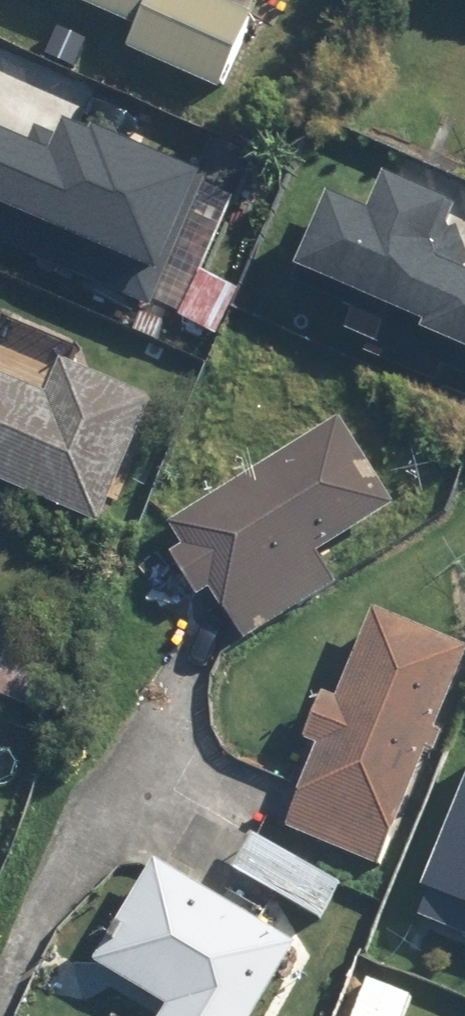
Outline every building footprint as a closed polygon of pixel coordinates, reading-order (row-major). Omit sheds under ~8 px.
[(145,29),(134,54),(227,95),(262,17),(223,0),(79,0),(145,29)] [(67,137),(44,127),(37,144),(0,128),(0,204),(165,277),(211,175),(105,129),(101,137),(73,124),(67,137)] [(447,264),(440,245),(458,204),(394,177),(379,214),(336,196),(305,269),(433,322),(428,332),(464,348),(464,272),(447,264)] [(49,392),(0,371),(0,480),(101,524),(157,397),(65,357),(49,392)] [(347,419),(175,521),(190,545),(176,554),(201,596),(215,588),(246,640),(341,584),(323,553),(400,507),(347,419)] [(342,696),(326,689),(305,740),(321,747),(288,828),(383,867),(431,750),(439,753),(447,734),(439,731),(464,669),(464,645),(378,609),(342,696)] [(425,890),(433,893),(422,918),(464,935),(464,796),(425,890)] [(344,882),(258,835),(239,870),(324,917),(344,882)] [(164,862),(100,963),(171,1008),(166,1015),(261,1015),(303,949),(164,862)] [(371,977),(355,1015),(408,1015),(416,996),(371,977)]
